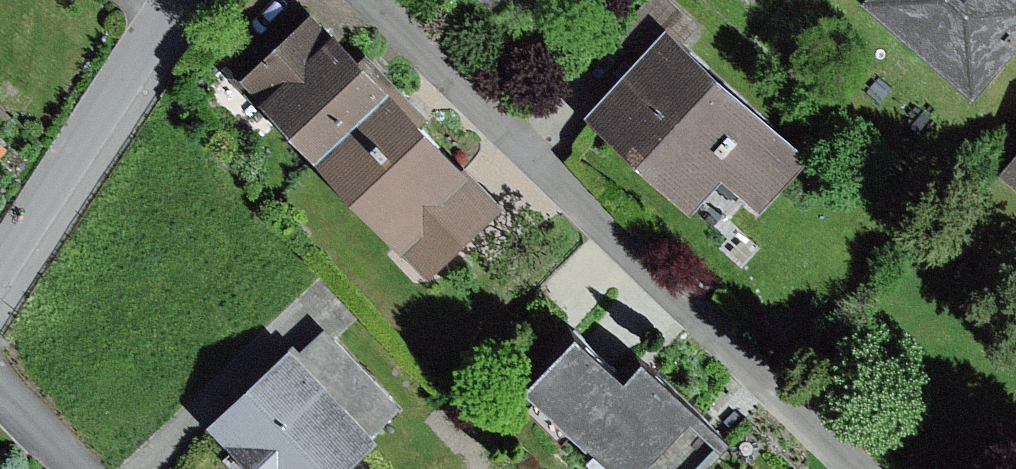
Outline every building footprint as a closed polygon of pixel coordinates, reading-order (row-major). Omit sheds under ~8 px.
[(616,33),(650,49),(671,26),(687,9),(676,0),(647,0),(616,33)] [(977,92),(1015,47),(1015,0),(870,0),(977,92)] [(324,155),(396,89),(318,7),(247,73),(324,155)] [(650,49),(591,112),(696,208),(729,173),(765,206),(812,154),(671,26),(650,49)] [(396,89),(324,155),(431,269),(503,203),(396,89)] [(16,141),(0,128),(0,160),(16,141)] [(1002,169),(1015,180),(1015,153),(1002,169)] [(292,349),(215,423),(259,468),(351,468),(383,438),(378,434),(406,407),(328,326),(298,355),(292,349)] [(586,326),(528,385),(614,468),(706,468),(733,442),(650,361),(636,375),(586,326)]
